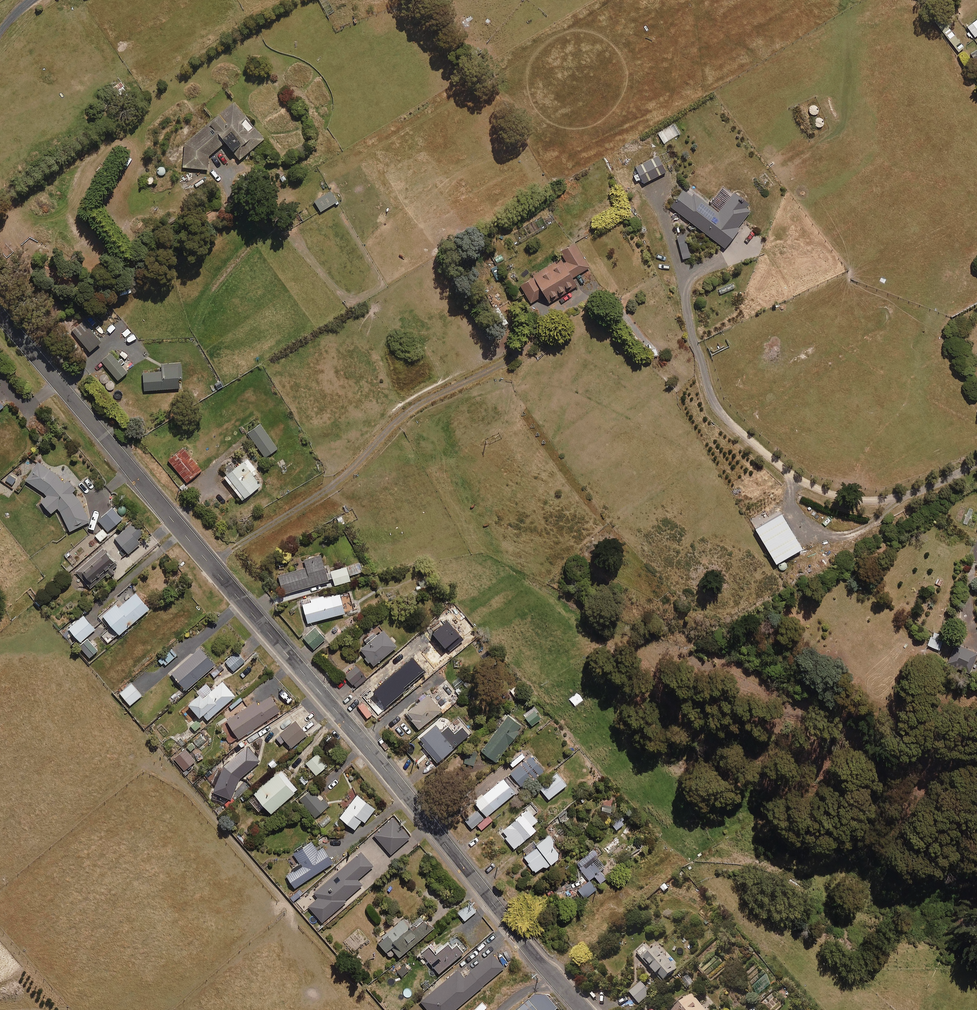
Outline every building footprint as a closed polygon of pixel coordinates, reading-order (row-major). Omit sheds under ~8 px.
[(973,37),(976,35),(976,19),(966,26),(973,37)] [(963,47),(947,28),(942,32),(958,52),(963,47)] [(976,59),(976,50),(969,55),(973,62),(976,59)] [(118,95),(125,89),(123,88),(125,86),(120,80),(112,88),(116,92),(118,95)] [(240,158),(264,139),(233,102),(184,143),(183,167),(208,169),(208,155),(226,141),(240,158)] [(664,143),(680,133),(674,123),(658,133),(664,143)] [(629,156),(640,150),(637,144),(626,150),(629,156)] [(658,156),(636,166),(637,170),(633,172),(637,180),(641,178),(644,183),(666,172),(658,156)] [(734,192),(719,212),(686,187),(671,207),(725,248),(740,228),(738,227),(751,211),(746,207),(749,204),(734,192)] [(320,211),(337,202),(331,191),(314,201),(320,211)] [(682,258),(691,255),(683,231),(674,234),(682,258)] [(573,277),(590,267),(575,242),(561,251),(564,256),(561,258),(520,283),(531,302),(545,294),(548,299),(576,283),(573,277)] [(118,380),(127,372),(111,353),(102,361),(118,380)] [(179,377),(182,377),(181,363),(162,364),(162,371),(143,372),(144,390),(179,388),(179,377)] [(265,457),(277,448),(260,424),(248,433),(265,457)] [(186,482),(201,470),(183,448),(168,460),(186,482)] [(251,477),(257,472),(246,459),(223,478),(241,501),(259,486),(251,477)] [(75,488),(66,480),(66,481),(64,483),(58,475),(39,462),(26,480),(47,495),(41,503),(54,512),(58,506),(71,531),(90,521),(77,497),(72,493),(75,488)] [(11,486),(16,479),(10,475),(5,481),(11,486)] [(108,531),(122,519),(112,508),(98,520),(108,531)] [(137,539),(145,533),(134,521),(115,538),(129,553),(140,543),(137,539)] [(100,541),(107,535),(102,529),(95,535),(100,541)] [(90,588),(107,573),(109,575),(115,571),(112,568),(116,564),(102,548),(76,571),(90,588)] [(284,594),(328,581),(321,554),(304,560),(306,567),(278,575),(284,594)] [(351,575),(362,572),(359,563),(348,566),(351,575)] [(350,581),(346,567),(331,571),(335,585),(350,581)] [(110,643),(149,609),(135,593),(119,607),(116,604),(101,617),(111,629),(104,636),(110,643)] [(307,623),(345,613),(340,593),(302,602),(307,623)] [(80,642),(95,629),(82,615),(68,628),(80,642)] [(374,666),(397,646),(379,625),(372,631),(376,636),(360,650),(374,666)] [(314,649),(325,639),(315,628),(304,638),(314,649)] [(944,651),(948,636),(930,631),(926,646),(944,651)] [(89,658),(98,651),(88,639),(79,646),(89,658)] [(976,653),(955,644),(947,662),(969,672),(976,653)] [(185,690),(215,665),(200,647),(170,672),(185,690)] [(164,666),(176,655),(171,649),(158,660),(164,666)] [(233,671),(244,661),(236,652),(225,661),(233,671)] [(214,677),(224,669),(220,665),(210,673),(214,677)] [(356,688),(367,678),(356,666),(345,675),(356,688)] [(399,698),(391,688),(405,676),(399,669),(377,688),(382,693),(375,699),(376,701),(372,704),(380,714),(399,698)] [(213,718),(237,696),(223,680),(211,690),(205,684),(197,691),(199,694),(188,705),(200,718),(207,711),(213,718)] [(130,705),(141,695),(131,683),(120,693),(130,705)] [(575,706),(583,699),(577,693),(570,699),(575,706)] [(419,730),(442,711),(429,695),(406,714),(419,730)] [(237,740),(280,711),(270,696),(258,705),(255,701),(247,706),(235,714),(225,721),(237,740)] [(496,762),(523,726),(508,715),(481,751),(496,762)] [(194,731),(201,726),(196,719),(189,724),(194,731)] [(291,748),(307,734),(295,721),(275,738),(280,744),(285,740),(291,748)] [(455,747),(442,732),(436,725),(420,738),(423,741),(420,743),(438,763),(455,747)] [(252,745),(261,738),(257,732),(248,739),(252,745)] [(204,741),(199,735),(192,741),(197,747),(204,741)] [(174,758),(184,770),(195,761),(189,753),(195,748),(191,743),(174,758)] [(240,779),(260,760),(248,747),(223,767),(210,796),(228,804),(240,779)] [(316,775),(327,766),(318,754),(306,763),(316,775)] [(474,767),(476,756),(467,754),(464,764),(474,767)] [(522,789),(543,771),(531,756),(509,773),(522,789)] [(570,784),(578,777),(565,764),(558,771),(570,784)] [(270,814),(298,790),(281,770),(254,794),(270,814)] [(549,800),(566,785),(557,773),(539,788),(549,800)] [(515,793),(504,778),(474,802),(478,807),(464,818),(472,828),(515,793)] [(323,798),(320,800),(311,790),(299,800),(315,818),(329,805),(323,798)] [(365,822),(375,809),(357,795),(339,818),(355,830),(362,820),(365,822)] [(532,826),(538,821),(528,810),(500,833),(514,849),(536,830),(532,826)] [(624,824),(623,818),(620,814),(609,822),(616,830),(624,824)] [(391,854),(411,836),(393,817),(374,835),(391,854)] [(549,865),(564,855),(550,834),(535,844),(522,854),(536,874),(549,865)] [(323,848),(317,851),(312,842),(294,854),(302,866),(287,876),(294,888),(333,863),(323,848)] [(357,880),(373,867),(361,852),(313,892),(318,897),(308,906),(322,922),(346,902),(344,900),(362,886),(357,880)] [(600,871),(605,868),(598,858),(581,870),(588,880),(595,876),(600,883),(606,879),(600,871)] [(584,898),(596,889),(590,881),(578,890),(584,898)] [(293,901),(303,894),(299,889),(290,897),(293,901)] [(464,921),(476,911),(469,903),(457,912),(464,921)] [(399,957),(433,928),(422,915),(411,925),(405,918),(377,941),(387,953),(392,949),(399,957)] [(659,948),(654,952),(646,943),(636,953),(663,983),(678,970),(659,948)] [(457,945),(452,949),(448,944),(436,955),(430,947),(422,954),(439,974),(463,953),(457,945)] [(504,967),(492,953),(464,977),(458,970),(421,1001),(428,1009),(454,1009),(504,967)] [(640,1004),(651,994),(640,982),(629,992),(640,1004)] [(547,996),(535,998),(519,1009),(558,1009),(547,996)] [(695,997),(678,1009),(705,1009),(695,997)]
